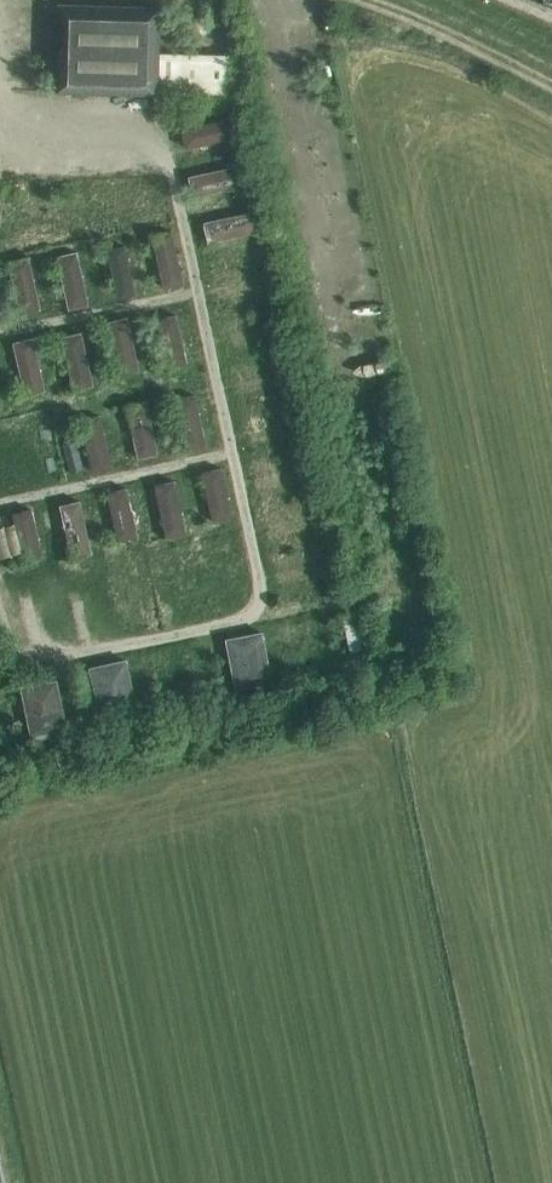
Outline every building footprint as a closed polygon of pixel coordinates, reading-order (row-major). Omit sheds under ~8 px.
[(58,49),(58,91),(170,92),(231,93),(232,53),(187,52),(173,52),(160,51),(161,22),(161,17),(161,4),(61,2),(61,19),(68,19),(68,49),(58,49)] [(239,136),(235,117),(183,129),(187,148),(239,136)] [(247,184),(243,165),(190,176),(195,195),(247,184)] [(262,230),(258,211),(205,222),(209,241),(262,230)] [(184,283),(172,230),(153,235),(165,287),(184,283)] [(125,246),(108,249),(118,297),(136,293),(125,246)] [(89,304),(78,251),(59,256),(70,308),(89,304)] [(41,309),(29,256),(10,261),(22,313),(41,309)] [(188,363),(176,311),(157,315),(169,367),(188,363)] [(140,370),(129,317),(110,321),(121,374),(140,370)] [(82,332),(63,337),(75,389),(94,385),(82,332)] [(46,390),(34,338),(15,342),(27,394),(46,390)] [(196,394),(177,399),(188,451),(207,447),(196,394)] [(147,401),(128,405),(139,457),(158,453),(147,401)] [(112,467),(100,415),(82,419),(94,471),(112,467)] [(233,516),(223,468),(204,472),(214,520),(233,516)] [(175,481),(156,485),(168,537),(187,533),(175,481)] [(128,488),(109,492),(119,540),(138,536),(128,488)] [(81,501),(62,505),(73,557),(92,553),(81,501)] [(43,556),(33,509),(14,513),(25,561),(43,556)] [(358,614),(344,617),(354,668),(369,665),(358,614)] [(243,686),(272,681),(263,632),(228,639),(229,643),(237,688),(243,686)] [(229,643),(198,649),(208,699),(244,691),(243,686),(237,688),(229,643)] [(125,660),(90,669),(103,717),(137,707),(125,660)] [(68,731),(57,680),(23,687),(34,738),(68,731)]
